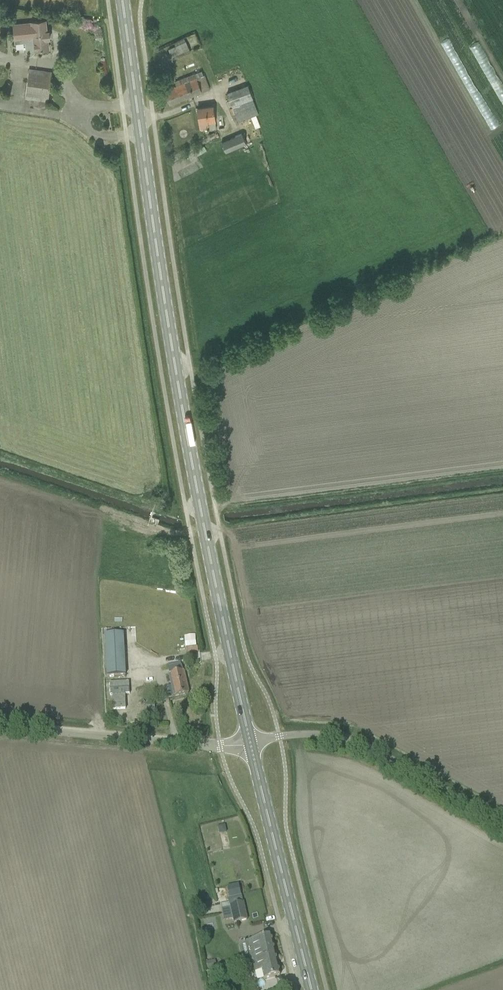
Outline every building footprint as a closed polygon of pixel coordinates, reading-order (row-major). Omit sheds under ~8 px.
[(34,36),(36,50),(50,48),(47,19),(13,23),(15,39),(34,36)] [(173,59),(182,55),(190,52),(186,42),(169,50),(173,59)] [(30,69),(26,98),(48,101),(52,72),(30,69)] [(169,105),(202,92),(197,78),(164,90),(169,105)] [(238,122),(258,113),(246,84),(225,92),(238,122)] [(216,129),(215,121),(213,106),(197,108),(200,128),(203,128),(203,131),(216,129)] [(222,142),(226,152),(246,143),(242,133),(222,142)] [(124,634),(105,635),(107,676),(126,675),(124,634)] [(189,694),(182,664),(168,667),(170,675),(169,675),(174,697),(189,694)] [(217,827),(219,834),(227,832),(225,825),(217,827)] [(247,920),(243,903),(230,906),(231,908),(234,923),(247,920)] [(248,941),(253,961),(275,956),(271,936),(248,941)] [(280,976),(275,956),(253,961),(255,972),(262,971),(264,979),(280,976)] [(206,962),(207,970),(216,968),(215,960),(206,962)]
